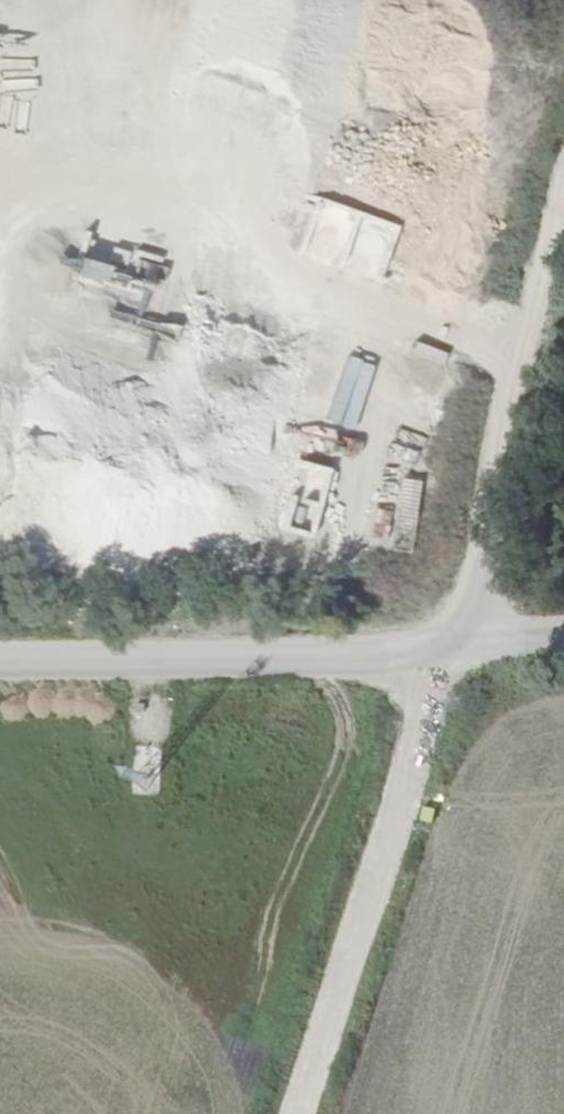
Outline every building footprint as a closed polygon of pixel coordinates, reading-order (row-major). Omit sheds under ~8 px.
[(157,253),(157,267),(198,266),(198,252),(157,253)] [(388,296),(387,269),(367,270),(368,296),(388,296)] [(343,351),(353,340),(325,315),(315,326),(343,351)] [(353,407),(347,442),(362,445),(369,410),(353,407)] [(415,487),(414,456),(402,456),(403,487),(415,487)] [(322,486),(320,550),(340,551),(342,487),(322,486)]
